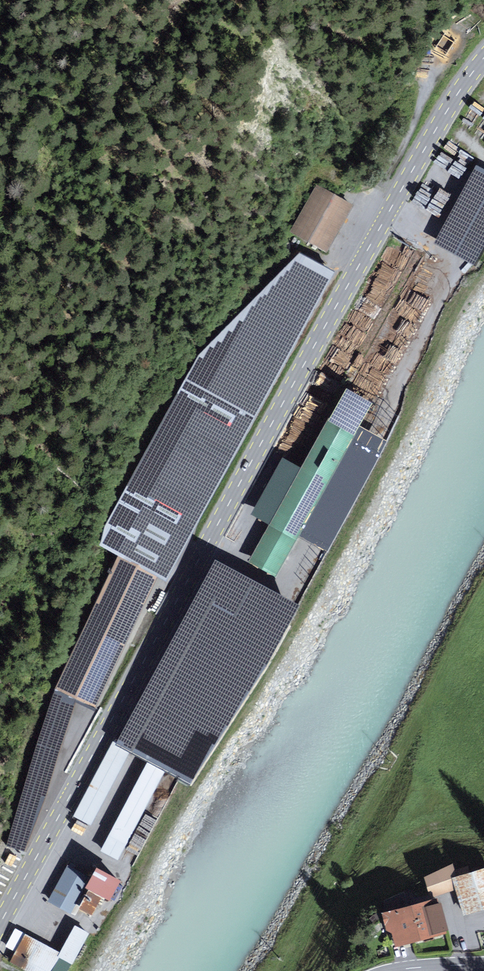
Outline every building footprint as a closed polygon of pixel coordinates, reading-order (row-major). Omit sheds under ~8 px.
[(434,243),(449,251),(456,255),(473,264),(483,245),(483,168),(477,164),(474,168),(434,243)] [(354,206),(317,185),(290,232),(327,253),(354,206)] [(300,253),(199,355),(186,379),(256,418),(335,273),(300,253)] [(256,418),(186,379),(96,544),(118,557),(158,578),(166,582),(256,418)] [(347,390),(331,419),(329,418),(301,469),(283,459),(251,517),(269,526),(249,563),(276,578),(355,437),(373,405),(347,390)] [(118,557),(54,690),(95,709),(158,578),(118,557)] [(290,597),(216,558),(118,740),(116,745),(129,751),(148,761),(165,771),(191,784),(290,597)] [(115,738),(75,813),(91,821),(129,751),(116,745),(118,740),(115,738)] [(26,850),(50,761),(33,756),(8,845),(26,850)] [(165,771),(148,761),(101,848),(119,857),(165,771)] [(454,862),(426,875),(432,895),(456,887),(453,876),(458,874),(456,867),(454,862)] [(91,874),(67,863),(49,899),(73,910),(91,874)] [(122,876),(98,865),(87,887),(111,898),(122,876)] [(453,876),(456,887),(465,914),(483,908),(483,866),(458,874),(453,876)] [(438,895),(384,911),(394,946),(448,930),(438,895)] [(74,923),(61,950),(50,970),(69,970),(90,931),(74,923)] [(16,949),(25,932),(16,927),(7,945),(16,949)] [(11,960),(31,970),(50,970),(61,950),(25,932),(16,949),(11,960)]
